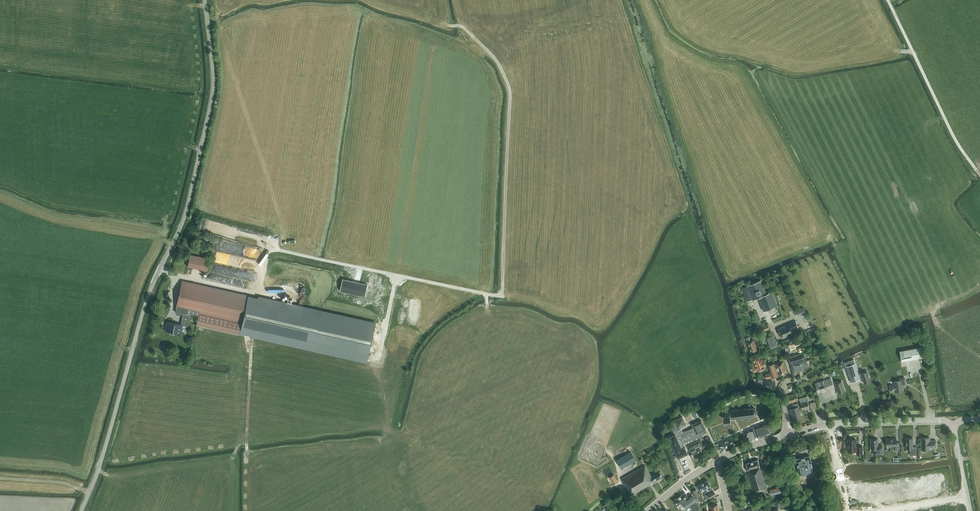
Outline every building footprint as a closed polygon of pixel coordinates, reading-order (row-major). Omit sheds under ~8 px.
[(210,259),(190,254),(188,266),(207,270),(210,259)] [(167,321),(165,330),(170,331),(170,332),(171,333),(172,333),(172,334),(173,334),(174,334),(175,333),(181,334),(183,325),(188,326),(190,314),(198,316),(196,325),(240,335),(240,333),(242,322),(248,296),(248,295),(182,280),(176,308),(177,308),(176,311),(184,312),(181,324),(167,321)] [(747,285),(747,286),(742,288),(747,301),(753,299),(753,300),(758,297),(764,311),(778,305),(772,291),(766,294),(761,280),(747,285)] [(255,297),(248,296),(242,322),(240,333),(247,335),(249,335),(257,298),(255,297)] [(376,323),(258,297),(257,298),(249,335),(253,336),(368,362),(368,361),(376,323)] [(795,311),(797,316),(806,313),(803,307),(795,311)] [(798,327),(799,327),(799,325),(798,326),(795,320),(785,325),(785,326),(778,329),(782,338),(788,336),(788,337),(795,334),(793,331),(794,331),(793,329),(798,327)] [(752,336),(753,340),(753,339),(754,343),(757,342),(758,342),(760,342),(758,337),(762,335),(761,333),(752,336)] [(778,346),(773,333),(766,336),(763,337),(765,342),(768,341),(771,349),(778,346)] [(753,339),(753,340),(751,340),(749,336),(745,338),(746,342),(747,342),(751,352),(757,350),(756,349),(759,348),(757,342),(754,343),(753,339)] [(792,340),(784,343),(787,353),(796,350),(795,347),(797,346),(795,341),(793,342),(792,340)] [(921,346),(900,350),(902,361),(923,357),(921,346)] [(789,359),(791,365),(806,360),(804,354),(789,359)] [(753,359),(757,371),(758,371),(761,370),(761,369),(765,368),(764,367),(766,366),(764,360),(762,360),(762,359),(759,360),(759,357),(753,359)] [(779,375),(787,372),(783,360),(775,363),(779,375)] [(806,360),(791,365),(793,371),(808,366),(806,360)] [(772,377),(778,375),(774,363),(768,365),(769,367),(771,372),(765,374),(766,378),(772,377)] [(846,367),(846,368),(851,382),(860,378),(859,374),(855,363),(847,366),(846,367)] [(861,374),(859,374),(860,378),(862,378),(864,383),(871,380),(868,371),(861,373),(861,374)] [(818,392),(834,387),(831,377),(815,383),(818,392)] [(906,384),(905,377),(899,378),(900,380),(893,381),(894,384),(890,385),(891,390),(895,389),(895,391),(903,390),(903,385),(906,384)] [(760,380),(758,379),(758,382),(760,382),(763,382),(763,387),(772,387),(773,381),(760,380)] [(842,381),(835,383),(838,393),(845,390),(842,381)] [(798,400),(796,393),(785,396),(788,404),(798,400)] [(809,407),(807,401),(809,400),(807,396),(799,398),(800,403),(803,409),(809,407)] [(791,405),(792,407),(792,408),(789,409),(791,413),(792,413),(794,419),(801,417),(798,406),(799,406),(798,403),(791,405)] [(753,407),(751,407),(750,404),(748,405),(747,405),(747,408),(742,409),(742,406),(740,406),(741,409),(731,410),(730,409),(725,409),(725,412),(723,412),(724,419),(731,418),(754,415),(756,414),(757,412),(756,410),(756,409),(755,408),(753,407)] [(688,453),(687,451),(684,445),(683,445),(682,442),(684,441),(684,442),(687,441),(686,439),(691,437),(689,433),(687,430),(683,432),(681,427),(686,425),(683,417),(674,420),(676,423),(671,425),(675,434),(669,437),(678,458),(685,455),(687,454),(687,453),(688,453)] [(699,446),(703,444),(701,440),(704,439),(702,436),(701,435),(707,432),(702,420),(692,424),(694,427),(687,430),(689,433),(691,437),(686,439),(687,441),(684,442),(684,441),(682,442),(683,445),(684,445),(687,451),(688,451),(699,445),(699,446)] [(768,422),(759,425),(761,431),(757,433),(759,437),(770,433),(768,428),(771,427),(770,425),(772,424),(770,420),(768,420),(768,422)] [(752,429),(755,437),(756,436),(756,435),(757,435),(758,437),(759,437),(757,433),(761,431),(759,425),(754,427),(754,426),(751,427),(752,429)] [(748,439),(755,437),(752,429),(745,431),(748,439)] [(722,449),(735,443),(732,437),(719,443),(722,449)] [(896,442),(896,438),(886,438),(887,446),(895,446),(896,450),(900,450),(900,442),(896,442)] [(913,447),(913,438),(906,438),(906,448),(910,448),(910,455),(917,455),(917,447),(913,447)] [(930,441),(930,438),(921,438),(922,449),(930,449),(930,447),(936,447),(936,441),(930,441)] [(856,439),(847,439),(848,451),(849,453),(851,452),(853,451),(856,451),(856,454),(863,454),(863,446),(856,446),(856,439)] [(875,453),(878,453),(882,453),(882,445),(878,445),(878,439),(870,439),(871,448),(875,448),(875,453)] [(688,451),(691,457),(702,452),(699,446),(699,445),(688,451)] [(633,462),(636,460),(631,451),(617,459),(622,468),(624,467),(625,469),(634,463),(633,462)] [(800,474),(813,471),(809,455),(796,458),(800,474)] [(763,490),(768,488),(762,468),(760,469),(758,459),(746,463),(749,472),(747,473),(753,494),(754,493),(754,494),(755,494),(755,493),(763,491),(763,490)] [(651,483),(663,476),(660,471),(651,476),(645,465),(622,478),(625,482),(623,483),(631,496),(651,483)] [(707,480),(702,483),(697,486),(700,491),(701,491),(703,493),(712,488),(710,485),(707,480)] [(696,497),(695,498),(698,502),(699,501),(697,497),(698,496),(699,499),(702,498),(700,495),(696,489),(692,491),(696,497)] [(673,500),(677,506),(678,504),(679,505),(680,504),(681,502),(686,508),(690,506),(693,510),(696,510),(700,508),(696,501),(692,495),(689,497),(685,492),(673,500)] [(608,501),(603,506),(608,510),(610,510),(614,507),(608,501)]
